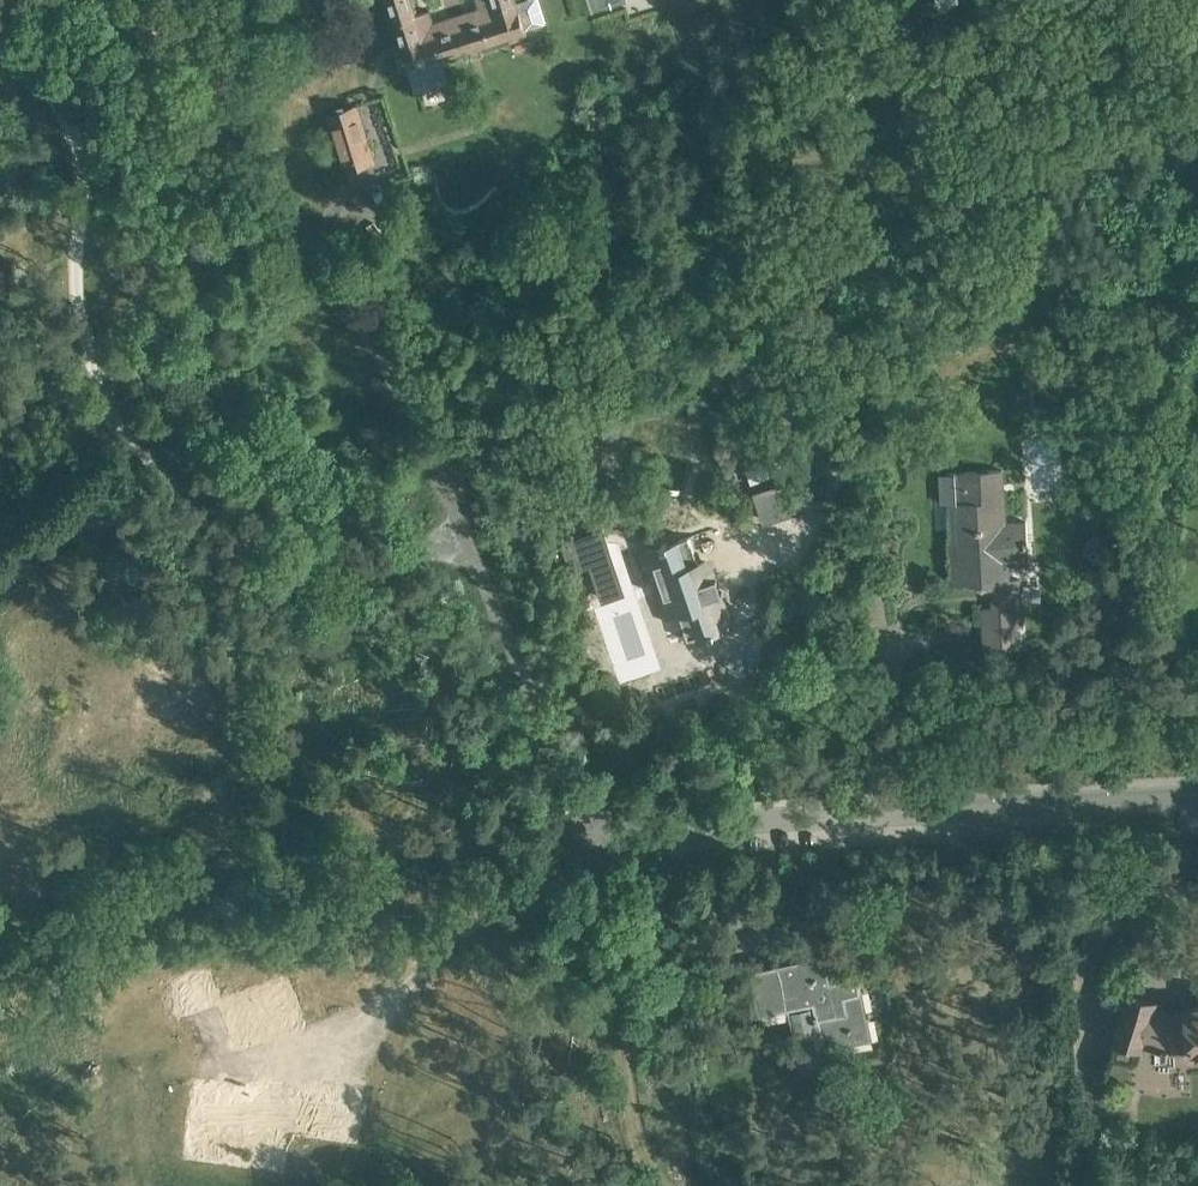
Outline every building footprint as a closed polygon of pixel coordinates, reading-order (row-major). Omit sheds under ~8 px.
[(392,43),(400,69),(407,67),(415,93),(449,82),(441,58),(526,32),(525,29),(545,23),(538,0),(526,0),(517,3),(516,0),(476,0),(478,8),(433,22),(429,10),(417,14),(412,0),(385,0),(398,40),(392,43)] [(326,113),(344,168),(371,160),(354,105),(326,113)] [(725,431),(734,459),(759,450),(749,422),(725,431)] [(966,472),(945,473),(947,502),(946,502),(950,584),(984,582),(984,579),(994,579),(995,606),(981,607),(984,648),(1023,646),(1019,577),(1002,578),(1001,559),(1028,558),(1026,520),(1007,521),(1003,466),(966,469),(966,472)] [(761,524),(802,528),(804,503),(763,499),(761,524)] [(600,531),(562,543),(571,571),(592,563),(604,599),(621,593),(600,531)] [(678,609),(687,637),(726,624),(705,558),(698,561),(689,534),(641,550),(650,579),(658,576),(670,612),(678,609)] [(794,1040),(820,1035),(823,1050),(872,1040),(858,976),(830,982),(824,954),(749,970),(758,1016),(787,1009),(794,1040)] [(177,981),(190,1016),(218,1006),(206,971),(177,981)] [(231,1002),(244,1040),(300,1021),(290,991),(277,995),(274,986),(231,1002)] [(1114,1040),(1142,1048),(1143,1043),(1163,1049),(1162,1052),(1168,1053),(1168,1050),(1187,1049),(1187,1054),(1197,1053),(1197,1005),(1187,1006),(1187,1011),(1170,1012),(1154,1006),(1155,1002),(1127,994),(1114,1040)] [(316,1094),(283,1088),(283,1087),(262,1084),(261,1089),(209,1081),(200,1140),(226,1144),(228,1131),(247,1134),(245,1151),(274,1156),(276,1138),(282,1099),(314,1104),(313,1116),(355,1122),(358,1092),(317,1086),(316,1094)]
